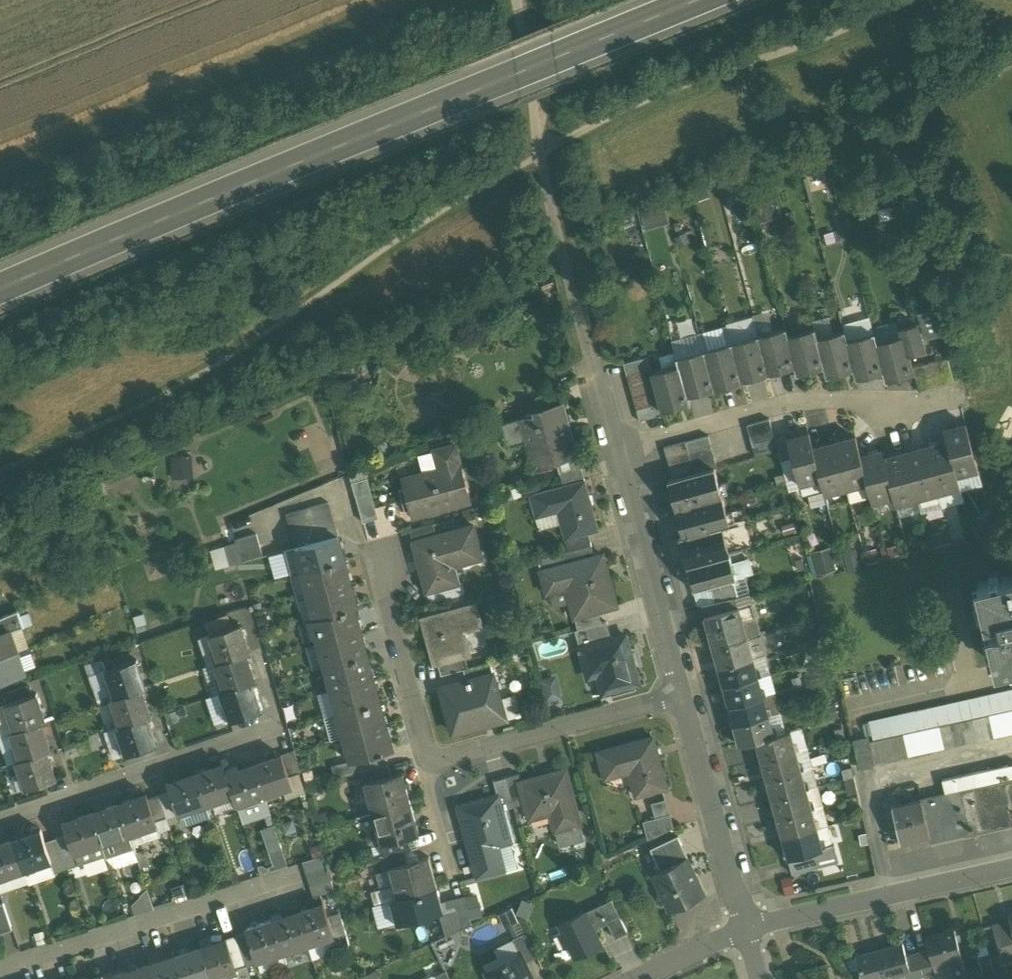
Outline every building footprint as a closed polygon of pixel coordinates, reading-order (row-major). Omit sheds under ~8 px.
[(666,209),(645,214),(648,226),(669,221),(666,209)] [(869,319),(850,324),(854,337),(873,332),(869,319)] [(917,323),(900,328),(903,335),(904,335),(909,354),(924,350),(917,323)] [(785,328),(758,335),(769,374),(796,367),(787,336),(785,328)] [(814,328),(787,336),(796,367),(798,374),(825,367),(817,338),(814,328)] [(844,331),(817,338),(825,367),(827,376),(854,369),(847,340),(844,331)] [(874,333),(847,340),(854,369),(857,379),(884,372),(876,343),(874,333)] [(699,334),(684,338),(689,354),(704,350),(699,334)] [(758,335),(731,343),(742,381),(769,374),(758,335)] [(903,335),(876,343),(884,372),(887,381),(915,374),(913,368),(909,354),(904,335),(903,335)] [(731,343),(704,350),(714,389),(742,381),(731,343)] [(714,389),(704,350),(689,354),(677,357),(679,365),(688,396),(714,389)] [(647,357),(624,363),(627,375),(650,369),(647,357)] [(948,358),(936,361),(942,384),(954,381),(948,358)] [(942,384),(936,361),(925,364),(931,387),(942,384)] [(925,364),(913,368),(915,374),(919,390),(931,387),(925,364)] [(679,365),(651,373),(653,380),(656,392),(659,403),(662,411),(690,404),(688,396),(679,365)] [(650,369),(627,375),(630,386),(653,380),(651,373),(650,369)] [(653,380),(630,386),(633,398),(656,392),(653,380)] [(560,387),(535,397),(539,409),(561,402),(562,405),(564,404),(560,387)] [(656,392),(633,398),(637,409),(659,403),(656,392)] [(539,409),(532,410),(534,417),(525,419),(524,417),(502,423),(508,447),(526,442),(533,469),(557,463),(579,457),(571,427),(568,428),(562,405),(561,402),(539,409)] [(659,403),(637,409),(640,421),(663,415),(662,411),(659,403)] [(769,419),(747,425),(750,436),(772,429),(769,419)] [(966,424),(944,430),(947,441),(956,475),(978,469),(966,424)] [(772,429),(750,436),(753,446),(775,440),(775,438),(772,429)] [(813,449),(809,433),(787,439),(792,458),(799,484),(820,479),(821,479),(813,449)] [(786,435),(775,438),(778,450),(781,461),(792,458),(787,439),(786,435)] [(709,436),(686,442),(689,452),(711,446),(709,436)] [(855,437),(834,443),(846,488),(867,483),(860,457),(855,437)] [(775,440),(753,446),(755,457),(778,450),(775,440)] [(947,441),(926,447),(938,492),(959,487),(956,475),(947,441)] [(686,442),(664,447),(667,458),(689,452),(686,442)] [(846,488),(834,443),(813,449),(821,479),(820,479),(823,490),(825,494),(846,488)] [(455,445),(434,450),(439,470),(402,480),(413,517),(445,508),(444,505),(470,498),(455,445)] [(711,446),(689,452),(692,462),(714,456),(711,446)] [(926,447),(905,453),(917,498),(938,492),(926,447)] [(882,451),(860,457),(867,483),(870,496),(873,502),(894,496),(884,459),(882,451)] [(689,452),(667,458),(670,468),(691,462),(689,452)] [(193,477),(192,453),(169,454),(170,478),(193,477)] [(917,498),(905,453),(884,459),(894,496),(896,504),(917,498)] [(714,456),(692,462),(695,473),(714,468),(717,467),(714,456)] [(579,457),(557,463),(560,474),(582,468),(579,457)] [(792,458),(781,461),(789,492),(800,489),(799,484),(792,458)] [(691,462),(670,468),(673,479),(694,473),(691,462)] [(582,468),(560,474),(564,486),(585,480),(582,468)] [(673,479),(668,480),(676,509),(722,496),(714,468),(695,473),(694,473),(673,479)] [(368,479),(352,483),(355,496),(356,496),(363,522),(362,523),(363,523),(378,519),(368,479)] [(820,479),(799,484),(800,489),(803,496),(823,490),(820,479)] [(564,486),(530,495),(537,518),(558,512),(565,539),(588,533),(589,533),(599,531),(585,480),(564,486)] [(867,483),(846,488),(850,502),(870,496),(867,483)] [(722,496),(676,509),(683,537),(722,526),(730,524),(722,496)] [(328,503),(307,509),(310,520),(331,514),(328,503)] [(307,509),(286,514),(289,525),(310,520),(307,509)] [(331,514),(310,520),(313,531),(334,525),(331,514)] [(310,520),(289,525),(292,537),(313,531),(310,520)] [(433,524),(409,531),(412,542),(436,536),(433,524)] [(334,525),(313,531),(316,542),(337,536),(334,525)] [(436,536),(412,542),(426,592),(454,585),(449,567),(481,559),(472,526),(436,536)] [(683,537),(680,538),(687,566),(730,554),(722,526),(683,537)] [(313,531),(292,537),(295,548),(316,542),(313,531)] [(588,533),(565,539),(569,551),(592,545),(589,533),(588,533)] [(256,534),(235,540),(236,543),(238,551),(259,546),(256,534)] [(295,548),(302,572),(344,561),(337,536),(316,542),(295,548)] [(236,543),(225,546),(230,566),(242,562),(238,551),(236,543)] [(592,545),(569,551),(561,553),(564,565),(595,557),(592,545)] [(259,546),(238,551),(242,562),(262,557),(259,546)] [(730,554),(687,566),(694,589),(706,586),(707,591),(712,590),(734,584),(733,579),(737,578),(730,554)] [(564,565),(541,571),(546,593),(566,587),(574,617),(599,611),(617,606),(603,555),(595,557),(564,565)] [(344,561),(302,572),(308,596),(350,584),(344,561)] [(979,583),(998,663),(1011,660),(1011,575),(979,583)] [(454,585),(426,592),(429,604),(464,594),(461,583),(454,585)] [(350,584),(308,596),(314,620),(354,609),(357,608),(350,584)] [(734,584),(712,590),(716,602),(735,598),(738,597),(734,584)] [(716,602),(702,605),(705,616),(737,607),(735,598),(716,602)] [(476,604),(425,618),(430,637),(428,637),(435,665),(439,664),(465,657),(471,655),(464,628),(481,624),(476,604)] [(753,604),(739,608),(741,617),(747,637),(760,634),(761,633),(753,604)] [(737,607),(705,616),(708,627),(741,617),(739,608),(739,607),(737,607)] [(314,620),(312,620),(319,644),(361,633),(354,609),(314,620)] [(0,618),(0,635),(10,631),(11,632),(24,628),(18,610),(0,618)] [(599,611),(574,617),(577,630),(602,623),(599,611)] [(741,617),(708,627),(713,647),(747,637),(741,617)] [(577,630),(574,631),(578,644),(609,636),(605,622),(602,623),(577,630)] [(240,625),(210,635),(219,663),(233,658),(246,654),(249,653),(240,625)] [(17,652),(11,632),(10,631),(0,635),(0,657),(17,652)] [(361,633),(319,644),(325,668),(367,656),(361,633)] [(760,634),(747,637),(752,657),(765,653),(760,634)] [(625,637),(580,650),(585,670),(595,667),(603,695),(638,685),(625,637)] [(747,637),(713,647),(718,666),(752,657),(747,637)] [(0,657),(0,681),(24,672),(17,652),(0,657)] [(765,653),(752,657),(757,676),(770,673),(765,653)] [(216,664),(225,691),(251,682),(255,681),(246,654),(233,658),(219,663),(216,664)] [(367,656),(325,668),(332,691),(374,680),(367,656)] [(465,657),(439,664),(442,675),(464,669),(468,668),(465,657)] [(752,657),(718,666),(724,685),(757,676),(752,657)] [(136,660),(106,670),(116,698),(128,694),(142,689),(145,688),(136,660)] [(468,668),(464,669),(468,681),(494,674),(491,662),(468,668)] [(494,674),(468,681),(469,686),(442,693),(453,733),(507,719),(494,674)] [(757,676),(724,685),(729,705),(763,696),(757,676)] [(374,680),(332,691),(338,715),(380,703),(374,680)] [(225,691),(221,692),(231,720),(260,710),(251,682),(225,691)] [(29,687),(5,696),(7,703),(32,695),(29,687)] [(868,720),(872,740),(1011,709),(1011,688),(868,720)] [(142,689),(128,694),(116,698),(112,699),(121,726),(147,717),(151,716),(142,689)] [(319,692),(326,718),(337,715),(331,689),(319,692)] [(774,693),(763,696),(768,715),(779,712),(774,693)] [(7,703),(6,704),(14,727),(15,732),(41,723),(45,722),(35,694),(32,695),(7,703)] [(763,696),(729,705),(734,724),(768,715),(763,696)] [(380,703),(338,715),(344,738),(386,726),(380,703)] [(5,704),(0,705),(0,731),(14,727),(6,704),(5,704)] [(997,713),(1002,735),(1011,732),(1011,727),(1008,711),(997,713)] [(997,713),(985,716),(990,737),(1002,735),(997,713)] [(768,715),(734,724),(739,744),(756,739),(773,734),(768,715)] [(985,716),(972,719),(978,740),(990,737),(985,716)] [(147,717),(121,726),(117,727),(126,755),(156,745),(147,717)] [(972,719),(961,721),(966,742),(978,740),(972,719)] [(961,721),(949,724),(954,745),(966,742),(961,721)] [(41,723),(15,732),(11,733),(20,760),(47,752),(50,751),(41,723)] [(949,724),(937,726),(942,747),(954,745),(949,724)] [(386,726),(344,738),(351,762),(376,755),(393,751),(386,726)] [(937,726),(926,729),(931,750),(942,747),(937,726)] [(801,727),(790,730),(795,750),(806,747),(801,727)] [(926,729),(903,734),(908,755),(931,750),(926,729)] [(773,734),(756,739),(762,759),(795,750),(790,730),(773,734)] [(903,734),(869,741),(874,763),(908,755),(903,734)] [(867,736),(854,740),(861,767),(874,764),(869,741),(867,736)] [(653,738),(598,753),(604,774),(628,767),(636,796),(666,788),(653,738)] [(806,747),(795,750),(800,769),(812,766),(806,747)] [(295,750),(280,754),(281,756),(282,755),(289,776),(301,772),(295,750)] [(795,750),(762,759),(767,779),(800,769),(795,750)] [(47,752),(20,760),(17,762),(26,788),(55,778),(47,752)] [(281,756),(254,765),(264,795),(292,785),(289,776),(282,755),(281,756)] [(376,755),(351,762),(354,774),(361,772),(379,767),(376,755)] [(942,779),(945,793),(954,791),(987,783),(1011,778),(1011,764),(942,779)] [(223,765),(196,774),(206,804),(233,795),(226,774),(223,765)] [(254,765),(226,774),(233,795),(237,804),(264,795),(254,765)] [(379,767),(361,772),(364,784),(391,776),(388,765),(379,767)] [(812,766),(800,769),(806,789),(817,786),(812,766)] [(800,769),(767,779),(772,798),(806,789),(800,769)] [(521,783),(519,783),(525,804),(530,820),(550,814),(555,832),(579,825),(580,825),(565,770),(521,783)] [(391,776),(364,784),(373,814),(411,804),(403,773),(391,776)] [(206,804),(196,774),(168,783),(170,791),(178,813),(184,812),(188,825),(211,818),(206,804)] [(519,775),(507,778),(515,807),(525,804),(519,783),(521,783),(519,775)] [(507,778),(494,782),(498,797),(499,796),(503,810),(515,807),(507,778)] [(995,821),(1011,817),(1011,778),(987,783),(995,821)] [(995,821),(987,783),(954,791),(962,828),(995,821)] [(817,786),(806,789),(811,808),(822,805),(817,786)] [(806,789),(772,798),(777,817),(811,808),(806,789)] [(170,791),(160,795),(167,817),(178,813),(170,791)] [(945,793),(920,798),(920,800),(928,835),(927,835),(928,837),(963,829),(962,828),(954,791),(945,793)] [(147,795),(119,804),(129,834),(157,825),(156,821),(148,799),(147,795)] [(167,817),(160,795),(148,799),(156,821),(167,817)] [(498,797),(458,807),(477,877),(500,871),(493,847),(511,842),(503,810),(499,796),(498,797)] [(920,800),(892,806),(899,842),(927,835),(928,835),(920,800)] [(119,804),(91,813),(101,843),(106,842),(129,834),(119,804)] [(411,804),(373,814),(381,845),(408,838),(419,835),(411,804)] [(822,805),(811,808),(816,828),(827,825),(822,805)] [(811,808),(777,817),(783,837),(816,828),(811,808)] [(91,813),(64,823),(68,835),(74,853),(75,852),(101,843),(91,813)] [(669,814),(642,822),(647,840),(673,828),(669,814)] [(274,824),(262,828),(270,850),(282,846),(274,824)] [(579,825),(555,832),(561,854),(585,847),(579,825)] [(827,825),(816,828),(821,848),(833,845),(827,825)] [(816,828),(783,837),(788,857),(812,850),(821,848),(816,828)] [(41,830),(13,840),(23,870),(50,861),(51,861),(45,843),(41,830)] [(129,834),(106,842),(110,853),(133,845),(129,834)] [(68,835),(56,839),(66,869),(79,865),(75,852),(74,853),(68,835)] [(677,836),(650,849),(656,862),(684,849),(677,836)] [(408,838),(381,845),(384,857),(405,851),(411,849),(408,838)] [(66,869),(56,839),(45,843),(51,861),(50,861),(50,862),(51,862),(54,873),(66,869)] [(0,844),(0,878),(23,870),(13,840),(0,844)] [(101,843),(75,852),(79,865),(105,855),(101,843)] [(821,848),(812,850),(816,866),(838,860),(834,844),(833,845),(821,848)] [(133,845),(110,853),(124,865),(138,860),(133,845)] [(706,895),(684,849),(656,862),(660,870),(652,874),(671,912),(706,895)] [(812,850),(788,857),(792,873),(816,866),(812,850)] [(384,857),(380,858),(384,871),(391,869),(391,867),(408,862),(405,851),(384,857)] [(325,854),(304,861),(308,872),(328,866),(325,854)] [(408,862),(391,867),(391,869),(396,884),(399,898),(438,888),(429,857),(408,862)] [(328,866),(308,872),(311,884),(331,877),(328,866)] [(384,871),(377,873),(381,888),(396,884),(391,869),(384,871)] [(331,877),(311,884),(315,896),(334,889),(331,877)] [(381,888),(372,891),(376,905),(391,900),(399,898),(396,884),(381,888)] [(438,888),(399,898),(391,900),(398,924),(440,912),(444,911),(442,904),(438,888)] [(465,898),(452,901),(454,908),(460,930),(472,925),(465,898)] [(452,901),(442,904),(444,911),(454,908),(452,901)] [(611,901),(600,906),(606,918),(605,918),(615,938),(627,933),(611,901)] [(0,904),(0,934),(12,930),(3,903),(0,904)] [(325,903),(298,912),(309,944),(335,935),(325,903)] [(600,906),(585,913),(591,925),(605,918),(606,918),(600,906)] [(512,907),(500,912),(505,925),(517,920),(512,907)] [(444,911),(440,912),(447,937),(460,930),(454,908),(444,911)] [(298,912),(273,920),(283,952),(309,944),(298,912)] [(591,925),(585,913),(560,926),(576,958),(601,946),(591,925)] [(283,952),(273,920),(247,928),(247,930),(257,960),(258,960),(283,952)] [(1008,921),(992,926),(1002,961),(1011,958),(1011,934),(1008,921)] [(257,960),(247,930),(237,934),(247,964),(258,960),(257,960)] [(963,963),(954,931),(925,939),(929,951),(917,955),(922,974),(949,967),(963,963)] [(536,956),(525,933),(512,940),(519,954),(520,954),(524,962),(536,956)] [(237,934),(226,937),(226,939),(227,938),(236,967),(247,964),(237,934)] [(226,939),(201,947),(212,978),(237,970),(236,967),(227,938),(226,939)] [(873,954),(880,978),(906,978),(922,974),(917,955),(905,958),(902,946),(873,954)] [(176,955),(184,978),(211,978),(212,978),(201,947),(176,955)] [(520,954),(519,954),(486,971),(490,978),(532,978),(524,962),(520,954)] [(873,954),(854,959),(859,978),(880,978),(873,954)] [(151,963),(156,978),(184,978),(176,955),(151,963)] [(125,972),(127,978),(156,978),(151,963),(126,971),(125,972)] [(949,967),(953,978),(955,978),(967,976),(963,963),(949,967)] [(114,974),(116,978),(127,978),(125,972),(126,971),(125,970),(114,974)] [(446,970),(434,976),(436,978),(450,978),(446,970)]
